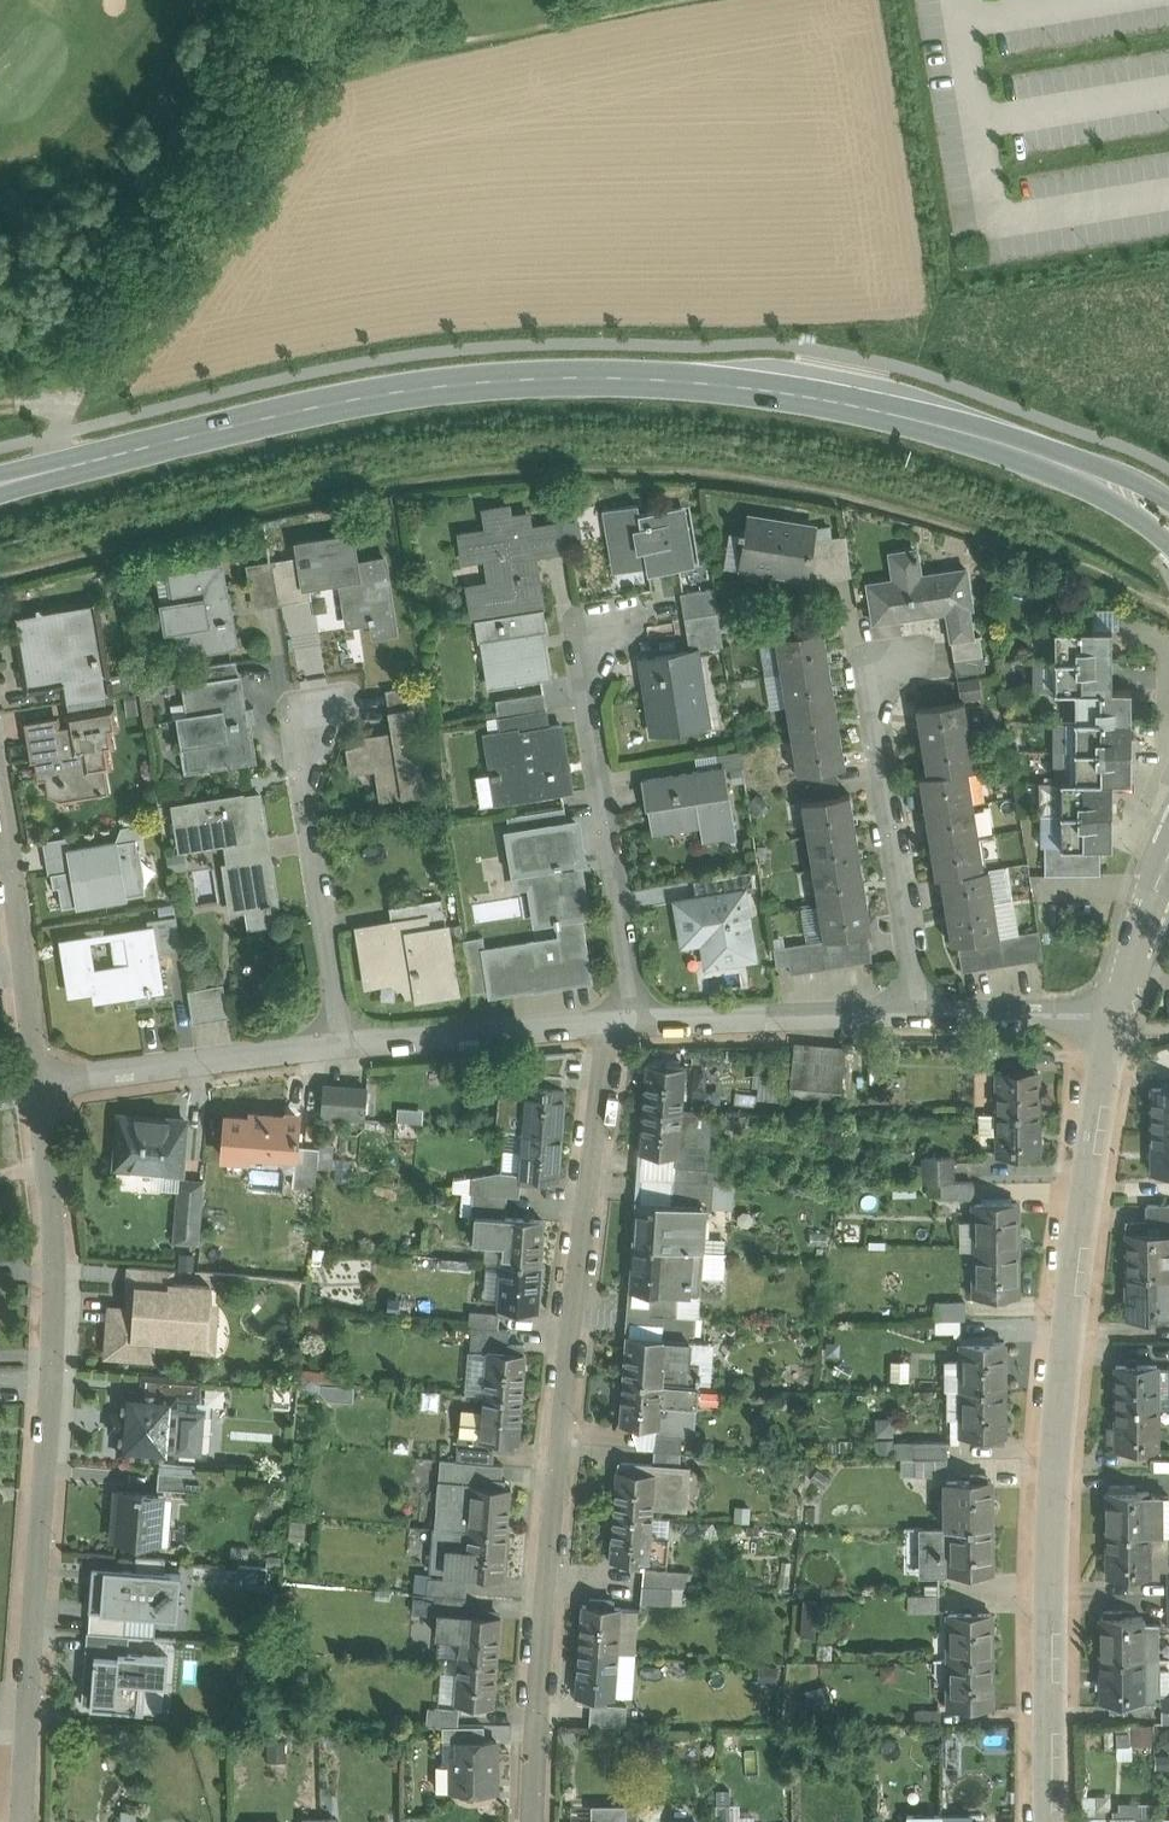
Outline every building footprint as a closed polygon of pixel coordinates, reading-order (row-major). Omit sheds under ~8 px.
[(1025,190),(1043,186),(1040,172),(1022,175),(1025,190)] [(683,507),(636,515),(635,505),(611,509),(620,566),(647,561),(649,574),(692,567),(683,507)] [(529,514),(510,517),(509,507),(490,510),(493,530),(467,534),(471,558),(488,555),(493,585),(475,588),(480,618),(543,608),(533,542),(546,539),(544,526),(531,528),(529,514)] [(817,528),(748,518),(746,532),(740,531),(740,536),(745,536),(740,565),(809,576),(810,573),(815,540),(817,528)] [(563,523),(544,526),(546,539),(548,555),(568,552),(563,523)] [(353,535),(298,544),(300,557),(304,584),(306,584),(342,578),(349,623),(370,619),(371,621),(375,620),(375,619),(394,616),(385,559),(357,563),(353,535)] [(846,535),(815,540),(810,573),(823,576),(852,571),(846,535)] [(921,575),(918,554),(908,555),(907,550),(890,553),(894,580),(869,584),(872,600),(871,600),(874,622),(948,611),(952,641),(974,638),(973,636),(969,608),(973,607),(966,568),(921,575)] [(300,557),(271,562),(278,600),(307,595),(306,584),(304,584),(300,557)] [(271,562),(247,566),(253,604),(278,600),(271,562)] [(222,564),(169,572),(173,602),(162,604),(167,631),(182,628),(186,654),(238,646),(229,593),(227,594),(222,564)] [(715,588),(681,593),(685,617),(719,612),(715,588)] [(90,604),(18,616),(30,688),(65,682),(101,676),(101,675),(102,675),(90,604)] [(480,618),(477,619),(480,639),(491,637),(495,663),(487,664),(491,686),(550,677),(546,648),(542,649),(540,630),(546,629),(543,608),(480,618)] [(719,612),(685,617),(690,650),(696,650),(724,646),(719,612)] [(812,616),(783,621),(786,635),(814,630),(812,616)] [(786,635),(776,637),(782,673),(830,665),(824,629),(814,630),(786,635)] [(1112,629),(1055,629),(1055,660),(1112,660),(1112,629)] [(974,638),(952,641),(955,659),(983,655),(980,635),(973,636),(974,638)] [(690,650),(643,658),(649,694),(655,693),(661,732),(708,725),(696,650),(690,650)] [(983,655),(955,659),(957,675),(986,670),(983,655)] [(1112,660),(1055,660),(1055,691),(1075,691),(1075,690),(1112,690),(1112,689),(1112,660)] [(236,661),(200,667),(202,683),(238,678),(236,661)] [(830,665),(782,673),(787,706),(835,699),(830,665)] [(101,676),(65,682),(68,701),(105,694),(101,676)] [(202,683),(185,686),(190,716),(180,718),(184,744),(199,742),(203,768),(255,760),(246,707),(244,708),(239,678),(238,678),(202,683)] [(978,678),(959,681),(962,699),(981,696),(978,678)] [(423,685),(389,690),(392,708),(411,705),(414,722),(428,720),(423,685)] [(1112,690),(1075,690),(1075,691),(1075,720),(1132,720),(1131,689),(1112,689),(1112,690)] [(544,692),(497,700),(499,716),(547,709),(544,692)] [(105,694),(68,701),(70,715),(107,709),(105,694)] [(835,699),(787,706),(793,740),(840,732),(835,699)] [(965,700),(917,708),(923,742),(970,735),(965,700)] [(411,705),(392,708),(396,734),(353,741),(355,750),(349,750),(352,769),(382,764),(385,782),(381,783),(383,798),(425,791),(414,722),(411,705)] [(70,726),(58,728),(57,717),(26,722),(32,759),(37,758),(39,772),(49,770),(50,776),(61,774),(62,779),(60,780),(61,785),(63,785),(64,792),(72,790),(72,789),(78,788),(79,794),(92,792),(92,793),(108,791),(104,767),(110,766),(107,747),(113,746),(110,729),(116,728),(113,708),(107,709),(70,715),(68,715),(70,726)] [(547,709),(499,716),(501,731),(502,734),(549,726),(547,709)] [(1132,720),(1075,720),(1075,751),(1132,750),(1132,720)] [(549,726),(502,734),(501,731),(489,733),(495,773),(496,773),(497,779),(496,779),(500,803),(572,791),(561,724),(549,726)] [(840,732),(793,740),(798,774),(808,772),(837,768),(846,766),(840,732)] [(970,735),(923,742),(928,775),(928,776),(968,769),(968,770),(975,769),(970,735)] [(1132,750),(1075,751),(1075,780),(1075,781),(1113,781),(1132,781),(1132,750)] [(724,767),(657,778),(661,801),(650,803),(654,829),(702,821),(705,838),(734,833),(724,767)] [(837,768),(808,772),(810,786),(839,782),(837,768)] [(968,769),(928,776),(928,775),(921,776),(926,810),(973,803),(968,770),(968,769)] [(1113,781),(1075,781),(1075,780),(1061,780),(1061,813),(1113,813),(1113,781)] [(839,782),(810,786),(812,800),(841,795),(839,782)] [(260,794),(243,797),(243,794),(174,805),(181,847),(224,840),(228,864),(225,865),(232,911),(277,903),(260,794)] [(812,800),(803,801),(808,836),(856,828),(850,794),(841,795),(812,800)] [(973,803),(926,810),(931,843),(979,836),(973,803)] [(563,807),(510,816),(512,833),(566,824),(563,807)] [(1113,813),(1061,813),(1061,845),(1061,846),(1100,846),(1113,846),(1113,813)] [(512,833),(510,833),(516,870),(532,867),(541,921),(555,919),(581,914),(586,914),(578,860),(582,859),(577,823),(566,824),(512,833)] [(856,828),(808,836),(814,869),(861,862),(856,828)] [(979,836),(931,843),(937,877),(941,877),(941,876),(984,869),(984,868),(979,836)] [(137,838),(70,850),(74,869),(52,873),(54,887),(59,886),(63,907),(146,893),(144,879),(146,879),(140,847),(139,847),(137,838)] [(1100,846),(1061,846),(1061,845),(1045,845),(1045,875),(1100,874),(1100,846)] [(861,862),(814,869),(819,902),(866,895),(861,862)] [(984,869),(941,876),(941,877),(947,909),(994,902),(989,868),(984,868),(984,869)] [(741,872),(707,877),(710,896),(744,891),(741,872)] [(710,896),(677,901),(683,935),(702,931),(707,965),(754,957),(744,891),(710,896)] [(866,895),(819,902),(825,939),(827,939),(841,936),(854,934),(868,932),(872,931),(866,895)] [(442,899),(410,904),(413,921),(445,915),(442,899)] [(994,902),(947,909),(952,944),(957,943),(972,941),(985,938),(998,936),(1000,936),(994,902)] [(410,904),(390,907),(393,924),(413,921),(410,904)] [(485,949),(484,949),(490,989),(490,991),(533,984),(534,987),(591,978),(587,955),(581,914),(555,919),(557,925),(559,924),(562,941),(535,945),(535,941),(485,949)] [(393,924),(359,929),(368,982),(416,974),(419,997),(457,990),(447,927),(446,927),(445,915),(413,921),(393,924)] [(160,926),(126,931),(131,965),(94,971),(89,937),(62,941),(71,993),(95,990),(96,999),(162,989),(156,950),(180,946),(176,917),(159,920),(160,926)] [(1039,930),(1025,932),(1030,961),(1044,959),(1039,930)] [(868,932),(854,934),(859,963),(873,961),(868,932)] [(1025,932),(1012,934),(1016,963),(1030,961),(1025,932)] [(854,934),(841,936),(845,965),(859,963),(854,934)] [(1000,936),(998,936),(1003,965),(1016,963),(1012,934),(1000,936)] [(485,949),(484,936),(463,939),(472,992),(490,989),(484,949),(485,949)] [(841,936),(827,939),(832,967),(845,965),(841,936)] [(998,936),(985,938),(989,967),(1003,965),(998,936)] [(985,938),(972,941),(976,969),(989,967),(985,938)] [(825,939),(814,941),(818,969),(832,967),(827,939),(825,939)] [(814,941),(800,943),(805,971),(818,969),(814,941)] [(972,941),(957,943),(962,972),(976,969),(972,941)] [(800,943),(786,945),(789,964),(791,974),(805,971),(800,943)] [(786,945),(774,947),(777,966),(789,964),(786,945)] [(223,983),(189,990),(194,1023),(229,1016),(223,983)] [(846,1049),(795,1045),(788,1097),(841,1102),(846,1049)] [(568,1053),(529,1056),(527,1084),(545,1085),(546,1072),(560,1074),(563,1074),(568,1054),(568,1053)] [(686,1066),(648,1064),(645,1108),(682,1111),(686,1066)] [(1039,1112),(1038,1071),(998,1071),(998,1113),(1039,1112)] [(546,1072),(545,1085),(527,1084),(526,1101),(502,1099),(500,1129),(524,1131),(562,1134),(563,1134),(567,1087),(558,1087),(560,1074),(546,1072)] [(368,1090),(325,1086),(322,1115),(365,1118),(368,1090)] [(1153,1088),(1153,1130),(1168,1130),(1168,1088),(1153,1088)] [(397,1106),(397,1118),(422,1118),(422,1106),(397,1106)] [(682,1111),(645,1108),(641,1153),(677,1155),(676,1164),(708,1166),(712,1113),(682,1111)] [(1039,1112),(998,1113),(998,1155),(1039,1155),(1039,1112)] [(300,1118),(249,1114),(246,1150),(295,1154),(297,1154),(298,1147),(300,1118)] [(186,1120),(120,1115),(119,1133),(118,1133),(116,1146),(118,1147),(116,1165),(181,1171),(186,1120)] [(1153,1130),(1154,1173),(1168,1173),(1168,1130),(1153,1130)] [(562,1134),(524,1131),(520,1176),(559,1179),(562,1134)] [(319,1148),(298,1147),(297,1154),(295,1154),(293,1185),(316,1187),(319,1148)] [(639,1177),(675,1180),(676,1164),(677,1155),(641,1153),(639,1177)] [(953,1156),(924,1156),(924,1181),(942,1181),(951,1181),(953,1181),(953,1156)] [(708,1166),(676,1164),(675,1180),(715,1183),(716,1166),(708,1166)] [(675,1180),(639,1177),(638,1201),(673,1203),(675,1180)] [(521,1181),(490,1179),(489,1194),(507,1195),(520,1196),(521,1181)] [(715,1183),(675,1180),(673,1203),(676,1203),(675,1204),(705,1207),(713,1207),(715,1183)] [(951,1181),(942,1181),(942,1198),(974,1198),(974,1181),(953,1181),(951,1181)] [(201,1189),(181,1188),(176,1239),(197,1241),(201,1189)] [(489,1194),(474,1193),(472,1214),(481,1215),(506,1217),(507,1195),(489,1194)] [(673,1203),(638,1201),(634,1245),(702,1250),(705,1207),(675,1204),(676,1203),(673,1203)] [(1017,1203),(973,1203),(973,1221),(978,1221),(978,1250),(1017,1250),(1017,1203)] [(1148,1204),(1148,1222),(1148,1231),(1168,1231),(1168,1204),(1148,1204)] [(506,1217),(481,1215),(480,1217),(482,1217),(480,1240),(479,1240),(478,1242),(486,1242),(485,1260),(501,1261),(540,1264),(543,1220),(506,1217)] [(1148,1231),(1148,1222),(1128,1222),(1128,1231),(1128,1274),(1168,1274),(1168,1231),(1148,1231)] [(702,1250),(634,1245),(631,1290),(651,1291),(669,1293),(669,1291),(677,1292),(677,1293),(699,1295),(702,1250)] [(1017,1250),(978,1250),(979,1278),(973,1278),(973,1297),(1018,1296),(1017,1250)] [(540,1264),(501,1261),(498,1306),(516,1308),(516,1315),(530,1316),(530,1309),(537,1310),(541,1264),(540,1264)] [(211,1286),(172,1283),(173,1269),(130,1265),(128,1290),(137,1290),(136,1309),(110,1307),(106,1356),(153,1359),(154,1338),(207,1342),(211,1286)] [(1128,1274),(1128,1316),(1168,1316),(1168,1274),(1128,1274)] [(666,1315),(675,1316),(677,1293),(677,1292),(669,1291),(669,1293),(651,1291),(649,1314),(666,1315)] [(677,1293),(675,1316),(696,1317),(697,1317),(699,1295),(677,1293)] [(965,1301),(937,1301),(937,1320),(965,1320),(965,1301)] [(500,1312),(471,1310),(470,1327),(473,1327),(499,1329),(500,1312)] [(308,1312),(306,1331),(321,1332),(322,1313),(308,1312)] [(685,1339),(689,1340),(690,1334),(695,1334),(696,1317),(675,1316),(666,1315),(665,1332),(685,1334),(685,1339)] [(499,1329),(473,1327),(472,1351),(488,1353),(488,1350),(507,1352),(509,1329),(499,1329)] [(665,1338),(628,1335),(625,1380),(662,1383),(698,1386),(698,1378),(701,1378),(701,1374),(699,1374),(700,1363),(688,1362),(689,1340),(685,1339),(685,1334),(665,1332),(665,1338)] [(1004,1342),(960,1342),(960,1360),(965,1360),(966,1389),(1005,1389),(1004,1342)] [(507,1352),(488,1350),(488,1353),(485,1395),(522,1398),(526,1353),(507,1352)] [(319,1366),(298,1366),(298,1380),(347,1380),(347,1354),(319,1354),(319,1366)] [(917,1359),(895,1359),(895,1382),(917,1383),(917,1359)] [(1158,1365),(1117,1365),(1117,1407),(1158,1407),(1158,1365)] [(201,1377),(143,1373),(142,1391),(177,1394),(177,1396),(199,1397),(201,1377)] [(662,1383),(625,1380),(621,1424),(632,1425),(656,1427),(656,1433),(683,1435),(695,1436),(697,1407),(696,1407),(698,1386),(662,1383)] [(351,1397),(351,1383),(318,1383),(318,1397),(351,1397)] [(1005,1389),(966,1389),(966,1417),(960,1417),(960,1436),(984,1436),(984,1442),(999,1442),(999,1436),(1005,1435),(1005,1389)] [(142,1391),(124,1390),(124,1393),(123,1393),(122,1408),(123,1408),(122,1414),(118,1413),(116,1429),(121,1429),(121,1435),(120,1435),(119,1450),(120,1450),(119,1453),(172,1457),(173,1449),(176,1450),(176,1451),(200,1453),(203,1413),(179,1412),(179,1413),(176,1413),(177,1396),(177,1394),(142,1391)] [(522,1398),(485,1395),(483,1410),(462,1408),(459,1435),(481,1436),(481,1439),(494,1440),(493,1449),(495,1449),(510,1450),(511,1442),(519,1442),(522,1398)] [(1158,1407),(1117,1407),(1117,1449),(1158,1449),(1158,1407)] [(874,1433),(892,1432),(891,1416),(874,1417),(874,1433)] [(656,1427),(632,1425),(638,1448),(655,1449),(656,1433),(656,1427)] [(683,1435),(656,1433),(655,1449),(655,1450),(681,1452),(683,1435)] [(481,1436),(459,1435),(458,1461),(494,1464),(494,1463),(495,1449),(493,1449),(494,1440),(481,1439),(481,1436)] [(948,1441),(914,1441),(915,1458),(916,1458),(948,1458),(948,1441)] [(681,1452),(655,1450),(654,1463),(680,1465),(681,1452)] [(948,1458),(916,1458),(917,1475),(948,1475),(948,1458)] [(458,1461),(441,1459),(439,1482),(473,1485),(473,1484),(501,1486),(503,1464),(494,1463),(494,1464),(458,1461)] [(654,1464),(622,1462),(622,1464),(626,1464),(625,1470),(617,1469),(617,1471),(618,1471),(615,1515),(652,1517),(653,1503),(683,1505),(685,1471),(680,1470),(656,1469),(656,1464),(654,1464)] [(169,1471),(159,1470),(158,1487),(185,1490),(186,1473),(169,1471)] [(991,1480),(947,1480),(947,1498),(953,1498),(953,1527),(992,1527),(991,1480)] [(501,1486),(473,1484),(473,1485),(439,1482),(435,1526),(451,1528),(507,1532),(511,1487),(501,1486)] [(1150,1491),(1134,1491),(1134,1485),(1111,1485),(1111,1491),(1107,1492),(1107,1534),(1108,1534),(1149,1534),(1168,1534),(1168,1495),(1149,1495),(1150,1491)] [(143,1492),(119,1490),(115,1540),(160,1543),(164,1496),(142,1494),(143,1492)] [(615,1515),(614,1515),(611,1560),(649,1563),(650,1561),(667,1563),(669,1538),(651,1537),(653,1517),(652,1517),(615,1515)] [(953,1527),(924,1527),(925,1574),(992,1573),(992,1527),(953,1527)] [(507,1532),(451,1528),(448,1572),(466,1573),(466,1574),(483,1576),(483,1582),(493,1583),(493,1577),(504,1577),(507,1532)] [(1149,1534),(1108,1534),(1108,1577),(1149,1576),(1149,1534)] [(136,1570),(165,1572),(166,1558),(137,1556),(136,1570)] [(93,1584),(104,1585),(105,1567),(93,1566),(93,1584)] [(136,1570),(105,1567),(104,1585),(93,1584),(91,1603),(102,1604),(101,1611),(127,1614),(178,1618),(182,1574),(165,1572),(136,1570)] [(669,1570),(644,1568),(643,1585),(668,1586),(669,1570)] [(467,1580),(431,1577),(430,1594),(466,1597),(467,1580)] [(481,1616),(465,1614),(466,1597),(430,1594),(415,1593),(414,1611),(442,1614),(440,1634),(461,1636),(459,1659),(497,1662),(500,1617),(490,1616),(491,1610),(481,1609),(481,1616)] [(940,1594),(908,1594),(908,1611),(940,1611),(940,1594)] [(613,1600),(590,1598),(590,1605),(583,1604),(580,1649),(618,1652),(621,1607),(612,1606),(613,1600)] [(87,1631),(125,1634),(127,1614),(101,1611),(102,1604),(91,1603),(87,1631)] [(1143,1623),(1143,1616),(1123,1616),(1123,1610),(1104,1610),(1104,1617),(1101,1617),(1101,1659),(1102,1659),(1102,1660),(1159,1659),(1159,1623),(1143,1623)] [(992,1613),(947,1613),(947,1631),(953,1631),(953,1660),(992,1659),(992,1613)] [(120,1652),(128,1653),(130,1634),(125,1634),(87,1631),(84,1677),(93,1678),(96,1654),(118,1656),(120,1652)] [(580,1649),(579,1649),(576,1694),(615,1697),(615,1695),(614,1695),(618,1652),(580,1649)] [(118,1656),(96,1654),(93,1678),(91,1699),(117,1701),(118,1681),(147,1683),(167,1684),(169,1656),(128,1653),(120,1652),(118,1656)] [(497,1662),(459,1659),(456,1703),(493,1706),(497,1662)] [(992,1659),(953,1660),(953,1688),(948,1688),(948,1706),(992,1706),(992,1659)] [(1159,1659),(1102,1660),(1102,1702),(1144,1702),(1160,1702),(1160,1693),(1160,1659),(1159,1659)] [(788,1692),(811,1692),(811,1686),(822,1686),(822,1661),(789,1660),(788,1692)] [(144,1713),(147,1683),(118,1681),(117,1701),(91,1699),(93,1678),(84,1677),(82,1703),(91,1705),(91,1709),(144,1713)] [(1160,1693),(1160,1702),(1162,1702),(1162,1707),(1168,1707),(1168,1693),(1160,1693)] [(627,1705),(595,1703),(591,1703),(590,1725),(625,1725),(627,1705)] [(457,1710),(428,1708),(427,1726),(443,1726),(455,1726),(457,1710)] [(455,1726),(443,1726),(443,1742),(460,1742),(460,1741),(485,1741),(484,1726),(455,1726)] [(485,1741),(460,1741),(460,1742),(460,1757),(453,1757),(453,1791),(497,1791),(497,1741),(485,1741)] [(716,1804),(716,1821),(731,1821),(730,1804),(716,1804)] [(625,1807),(625,1806),(594,1806),(594,1821),(625,1821),(625,1807)] [(133,1807),(117,1807),(117,1821),(132,1821),(133,1807)] [(639,1807),(625,1807),(625,1821),(639,1821),(639,1807)]
